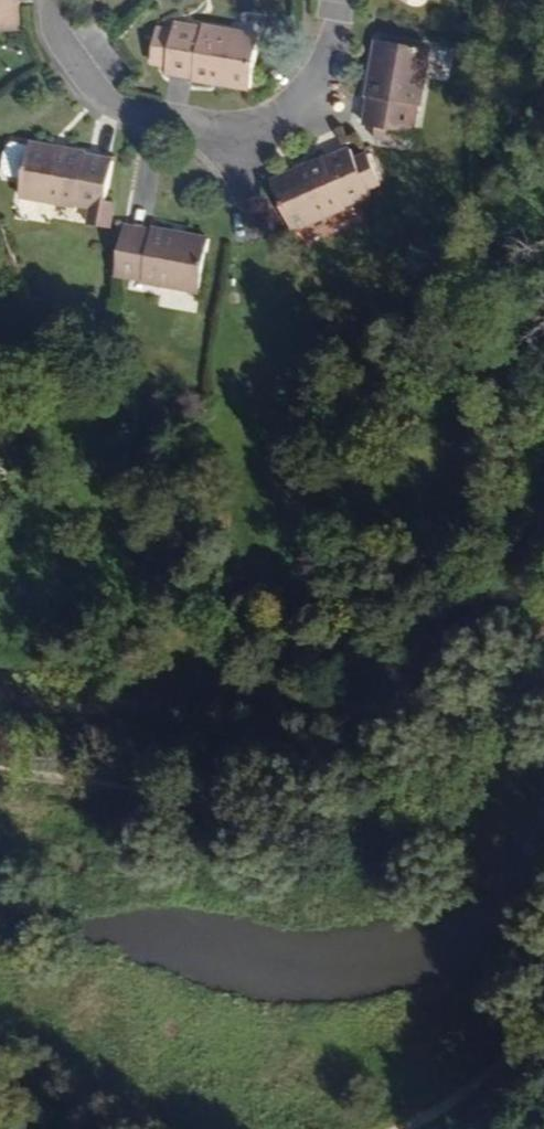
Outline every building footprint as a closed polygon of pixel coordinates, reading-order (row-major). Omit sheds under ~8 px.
[(13,31),(13,0),(0,0),(0,31),(13,31)] [(199,26),(198,28),(171,24),(170,27),(152,25),(147,64),(164,66),(163,75),(192,79),(192,80),(249,88),(257,34),(199,26)] [(425,51),(421,50),(422,43),(378,34),(377,41),(373,40),(361,94),(365,95),(359,124),(371,127),(368,139),(400,145),(403,133),(408,134),(413,105),(414,105),(425,51)] [(82,149),(24,140),(11,140),(1,149),(0,162),(7,168),(20,168),(16,194),(74,203),(74,202),(87,204),(84,222),(106,226),(109,206),(102,205),(109,158),(81,154),(82,149)] [(366,192),(365,189),(378,183),(364,152),(351,157),(347,147),(320,159),(319,155),(265,179),(288,230),(341,206),(341,204),(366,192)] [(148,228),(120,223),(111,272),(139,277),(138,281),(196,291),(205,235),(148,225),(148,228)]
